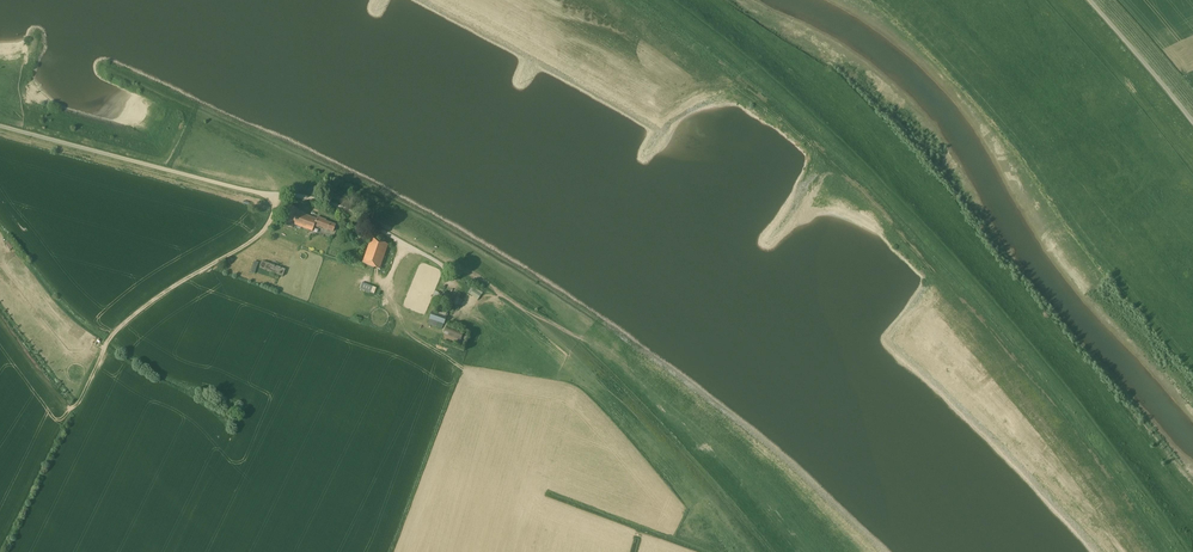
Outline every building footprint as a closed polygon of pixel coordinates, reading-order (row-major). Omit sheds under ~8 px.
[(318,226),(333,231),(336,225),(325,221),(326,220),(317,217),(317,219),(298,212),(299,210),(289,206),(282,224),(292,228),(294,224),(312,231),(314,226),(318,227),(318,226)] [(375,267),(380,269),(388,245),(371,239),(363,263),(375,267)] [(259,268),(283,276),(285,269),(262,261),(259,268)] [(360,288),(371,292),(373,286),(362,282),(360,288)] [(468,293),(479,299),(482,293),(471,287),(468,293)] [(443,294),(438,292),(436,298),(448,302),(450,297),(448,296),(449,294),(444,292),(443,294)] [(452,302),(457,305),(460,298),(454,296),(452,302)] [(429,319),(444,324),(446,317),(432,312),(429,319)] [(464,334),(447,328),(443,338),(460,344),(464,334)]
